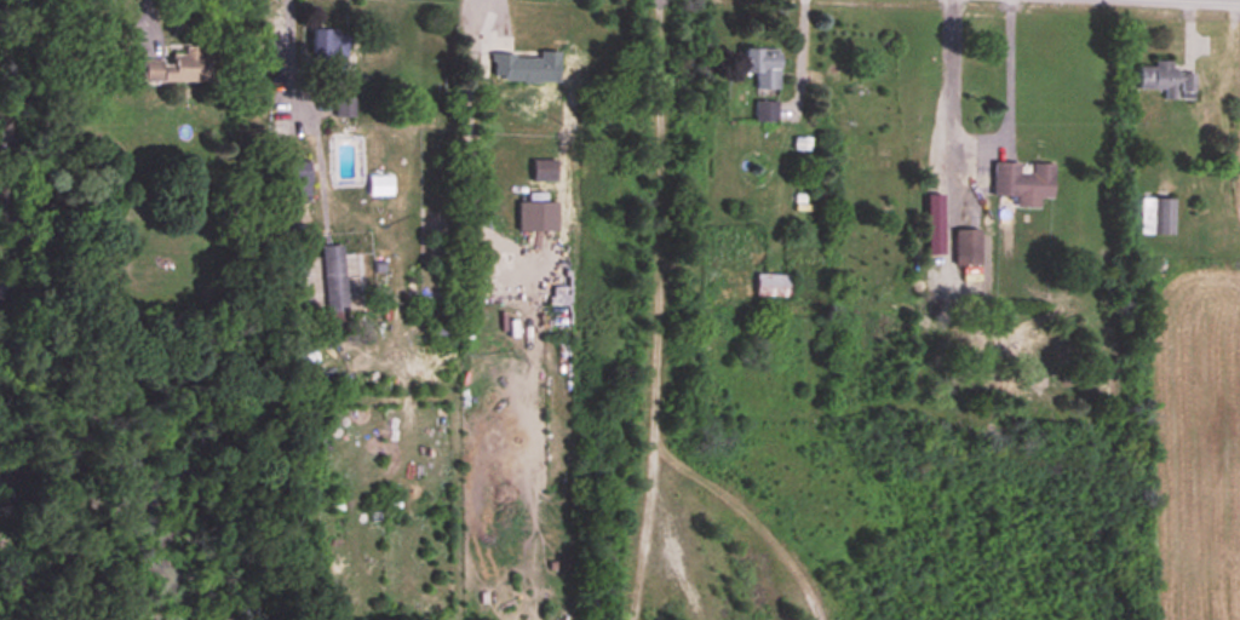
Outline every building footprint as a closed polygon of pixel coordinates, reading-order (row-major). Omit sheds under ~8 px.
[(342,64),(350,33),(317,25),(310,57),(342,64)] [(756,89),(779,89),(779,48),(743,48),(743,72),(756,72),(756,89)] [(144,61),(144,82),(211,82),(211,54),(199,54),(199,49),(184,49),(184,54),(172,54),(172,61),(144,61)] [(541,56),(493,54),(492,79),(561,82),(562,52),(541,51),(541,56)] [(1139,89),(1166,89),(1166,99),(1195,99),(1196,72),(1175,72),(1176,61),(1155,61),(1155,66),(1139,66),(1139,89)] [(337,116),(354,116),(354,99),(337,99),(337,116)] [(777,121),(777,101),(755,101),(755,121),(777,121)] [(558,160),(533,160),(533,181),(558,181),(558,160)] [(1055,198),(1056,163),(1032,162),(1032,173),(1021,172),(1022,162),(995,161),(994,195),(1017,196),(1017,207),(1042,208),(1042,198),(1055,198)] [(1142,233),(1173,234),(1174,199),(1158,198),(1158,199),(1143,198),(1142,233)] [(558,231),(558,202),(519,202),(519,231),(558,231)] [(957,265),(981,265),(981,229),(957,229),(957,265)] [(325,321),(346,321),(343,245),(323,245),(325,321)] [(793,274),(757,274),(757,296),(793,296),(793,274)]
